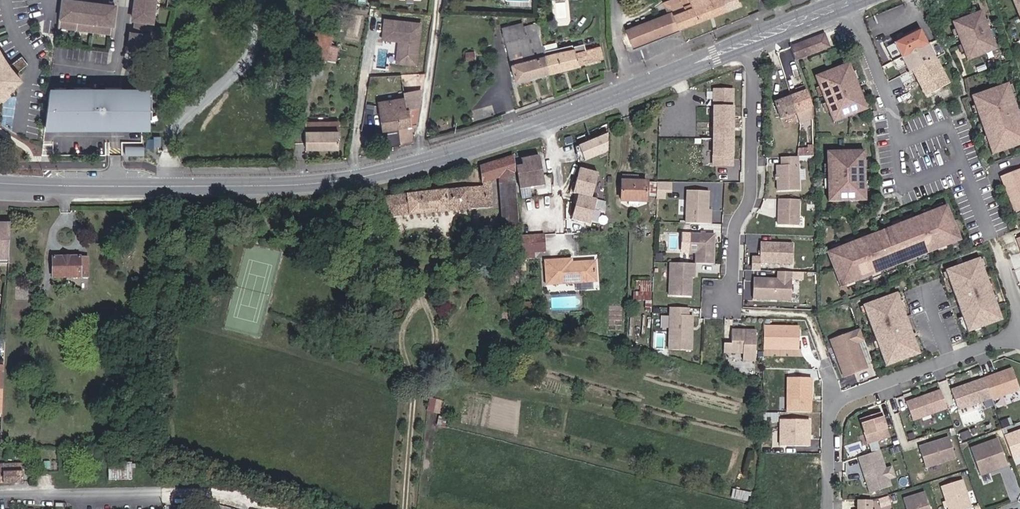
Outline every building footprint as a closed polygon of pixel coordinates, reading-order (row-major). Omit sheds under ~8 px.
[(155,0),(135,0),(135,4),(132,23),(136,23),(135,29),(134,35),(131,35),(128,54),(147,57),(155,0)] [(739,5),(737,0),(670,0),(667,1),(672,12),(667,14),(627,30),(627,32),(620,35),(626,49),(739,5)] [(672,12),(667,1),(663,3),(667,14),(672,12)] [(80,5),(61,2),(57,29),(75,31),(93,34),(111,36),(114,9),(96,7),(80,5)] [(333,5),(321,3),(316,31),(319,32),(323,13),(331,14),(333,5)] [(981,10),(952,22),(967,60),(996,49),(981,10)] [(407,23),(386,20),(384,38),(398,40),(400,38),(402,41),(400,43),(398,62),(416,64),(420,24),(413,23),(412,22),(409,22),(407,23)] [(526,36),(524,30),(523,24),(502,30),(505,41),(526,36)] [(541,35),(540,27),(532,28),(533,36),(541,35)] [(544,55),(542,46),(541,45),(542,45),(541,35),(533,36),(532,28),(524,30),(526,36),(505,41),(515,82),(549,73),(544,55)] [(948,84),(919,30),(886,47),(898,69),(906,65),(909,71),(912,70),(926,96),(948,84)] [(330,45),(333,34),(316,31),(310,56),(328,60),(330,45)] [(824,34),(790,47),(795,60),(829,48),(824,34)] [(334,61),(337,47),(330,45),(328,60),(334,61)] [(549,73),(603,58),(600,46),(586,50),(584,45),(573,48),(546,55),(544,55),(549,73)] [(546,55),(573,48),(572,45),(545,51),(546,55)] [(2,97),(3,99),(9,94),(7,92),(21,79),(16,74),(28,64),(22,56),(9,66),(0,50),(0,99),(2,97)] [(475,60),(474,52),(465,53),(466,60),(475,60)] [(867,109),(849,63),(815,77),(834,123),(867,109)] [(972,96),(979,116),(982,115),(988,133),(985,134),(993,154),(1019,145),(1019,116),(1008,83),(972,96)] [(732,165),(732,139),(733,90),(714,90),(714,120),(713,165),(732,165)] [(780,119),(812,107),(806,90),(774,102),(780,119)] [(405,110),(405,105),(403,95),(403,92),(403,91),(400,92),(397,92),(397,91),(386,92),(387,100),(378,101),(379,109),(373,110),(374,115),(373,116),(374,127),(382,125),(382,130),(398,128),(395,111),(405,110)] [(405,105),(419,102),(421,92),(403,95),(405,105)] [(92,94),(49,94),(45,130),(142,129),(148,129),(148,94),(102,94),(102,98),(92,98),(92,94)] [(416,125),(419,107),(405,110),(395,111),(398,128),(416,125)] [(338,148),(338,124),(327,124),(327,122),(305,122),(306,149),(338,148)] [(607,152),(608,134),(579,146),(583,157),(585,161),(607,152)] [(143,150),(124,150),(125,158),(143,158),(143,150)] [(865,150),(828,152),(830,202),(831,202),(866,201),(865,150)] [(545,186),(539,154),(521,158),(523,167),(516,169),(521,191),(545,186)] [(492,207),(490,180),(499,178),(503,226),(518,225),(513,156),(481,166),(483,186),(448,189),(385,196),(387,217),(492,207)] [(797,190),(796,156),(780,157),(780,165),(775,165),(776,191),(797,190)] [(591,198),(598,172),(580,167),(575,184),(572,183),(570,192),(575,194),(591,198)] [(1000,177),(1014,212),(1019,210),(1019,169),(1000,177)] [(646,196),(647,182),(622,181),(621,201),(646,201),(646,196)] [(655,197),(655,182),(647,182),(646,196),(655,197)] [(707,215),(708,190),(686,189),(685,222),(710,223),(710,215),(707,215)] [(571,219),(589,224),(596,199),(591,198),(575,194),(573,203),(575,204),(571,219)] [(798,225),(799,199),(778,199),(777,224),(798,225)] [(880,232),(828,252),(841,287),(961,240),(947,205),(887,229),(880,232)] [(8,260),(9,223),(0,224),(0,260),(8,260)] [(713,263),(714,233),(689,232),(688,251),(695,252),(695,262),(713,263)] [(533,252),(532,237),(532,235),(519,236),(519,238),(520,253),(533,252)] [(545,252),(544,236),(532,237),(533,252),(545,252)] [(762,262),(762,242),(760,242),(760,257),(752,256),(751,270),(760,270),(760,262),(762,262)] [(792,263),(793,243),(762,242),(762,262),(792,263)] [(88,277),(88,258),(80,258),(80,257),(52,257),(52,277),(88,277)] [(978,257),(943,270),(965,333),(1001,321),(978,257)] [(596,281),(594,261),(571,263),(571,259),(545,261),(547,284),(596,281)] [(691,295),(691,276),(694,276),(695,262),(670,261),(669,295),(691,295)] [(790,292),(791,271),(777,271),(777,278),(762,278),(762,298),(783,299),(790,292)] [(762,278),(753,277),(752,298),(762,298),(762,278)] [(918,354),(897,293),(862,305),(883,366),(918,354)] [(691,349),(692,315),(688,315),(688,307),(669,306),(668,348),(691,349)] [(799,325),(764,324),(763,348),(798,349),(799,325)] [(754,359),(755,330),(731,329),(730,342),(723,342),(722,351),(741,352),(741,359),(754,359)] [(864,369),(854,343),(862,340),(858,329),(828,339),(841,375),(852,371),(853,374),(864,369)] [(958,410),(991,398),(1018,388),(1011,369),(984,378),(951,390),(958,410)] [(811,378),(786,377),(786,411),(811,411),(811,378)] [(946,407),(939,389),(905,401),(911,419),(946,407)] [(887,437),(879,412),(858,419),(866,444),(887,437)] [(811,420),(780,419),(779,445),(810,446),(811,420)] [(1004,434),(1011,457),(1019,454),(1019,429),(1004,434)] [(924,466),(954,457),(947,436),(917,446),(924,466)] [(1007,466),(997,439),(970,448),(980,475),(1007,466)] [(886,478),(883,469),(877,450),(857,457),(868,492),(888,486),(886,478)] [(131,479),(132,468),(135,468),(135,464),(131,464),(131,463),(108,463),(108,479),(131,479)] [(22,464),(0,464),(0,482),(22,482),(22,464)] [(892,476),(889,467),(883,469),(886,478),(892,476)] [(960,479),(940,485),(947,508),(964,508),(969,507),(960,479)] [(923,491),(902,498),(905,508),(929,508),(923,491)] [(870,500),(856,500),(856,508),(869,508),(870,500)]
